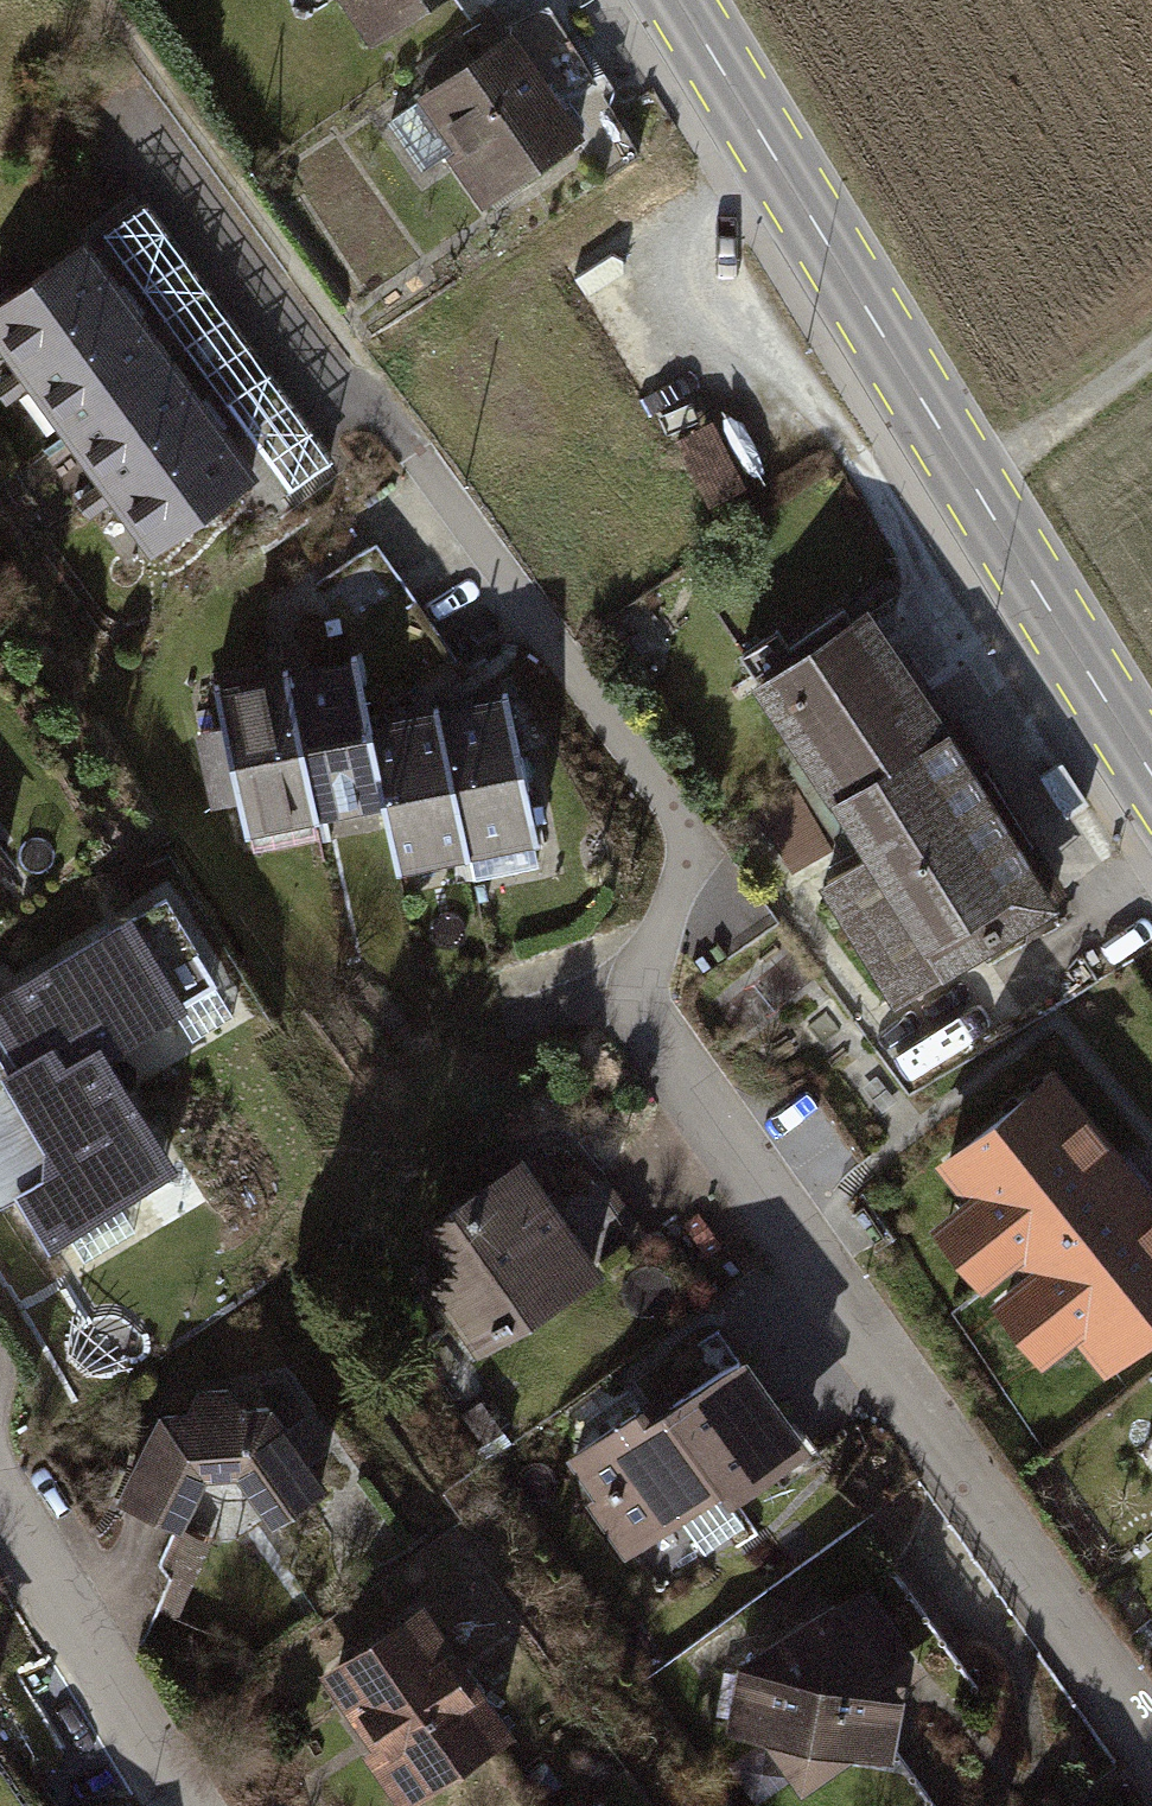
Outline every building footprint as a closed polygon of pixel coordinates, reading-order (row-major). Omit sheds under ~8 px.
[(370,38),(426,0),(344,0),(370,38)] [(431,90),(387,121),(422,172),(449,153),(481,199),(575,135),(602,173),(634,155),(553,18),(508,39),(478,59),(460,34),(414,65),(431,90)] [(127,301),(85,243),(0,306),(0,342),(19,367),(0,381),(0,395),(127,301)] [(128,301),(0,395),(6,404),(32,385),(68,434),(170,359),(128,301)] [(86,510),(214,416),(171,359),(69,434),(105,483),(80,502),(86,510)] [(257,474),(214,416),(86,510),(93,519),(118,500),(155,549),(257,474)] [(742,484),(711,424),(680,439),(711,500),(742,484)] [(458,660),(376,544),(303,596),(342,650),(353,642),(396,703),(458,660)] [(772,639),(742,658),(830,795),(841,788),(881,851),(831,883),(897,985),(1043,892),(867,618),(790,667),(772,639)] [(351,662),(284,677),(315,816),(382,801),(351,662)] [(284,677),(217,692),(248,831),(315,816),(284,677)] [(502,698),(434,713),(465,852),(533,837),(502,698)] [(434,713),(366,728),(398,868),(465,853),(434,713)] [(35,1016),(0,1037),(0,1039),(16,1065),(2,1074),(0,1075),(0,1202),(16,1192),(50,1247),(68,1236),(84,1263),(135,1232),(120,1208),(177,1174),(105,1056),(174,1014),(191,1043),(233,1017),(163,901),(18,988),(35,1016)] [(18,988),(0,999),(0,1037),(35,1016),(18,988)] [(1053,1073),(939,1162),(967,1198),(957,1206),(1004,1267),(1022,1253),(1038,1274),(1025,1285),(1067,1338),(1082,1326),(1108,1360),(1151,1326),(1151,1200),(1053,1073)] [(519,1162),(426,1226),(504,1337),(638,1243),(593,1180),(552,1209),(519,1162)] [(641,1415),(573,1462),(599,1499),(589,1506),(624,1556),(677,1519),(703,1557),(748,1526),(729,1498),(802,1448),(744,1365),(651,1429),(641,1415)] [(186,1412),(159,1414),(118,1503),(182,1534),(203,1478),(235,1475),(271,1524),(323,1485),(266,1406),(240,1408),(226,1387),(197,1389),(186,1412)] [(891,1564),(833,1604),(898,1699),(889,1756),(979,1691),(891,1564)] [(833,1604),(739,1668),(728,1729),(766,1735),(777,1727),(840,1737),(850,1749),(889,1756),(898,1699),(833,1604)] [(501,1732),(416,1611),(329,1672),(333,1679),(331,1691),(344,1713),(358,1714),(382,1748),(392,1741),(424,1787),(501,1732)] [(26,1765),(0,1782),(0,1805),(54,1805),(26,1765)]
